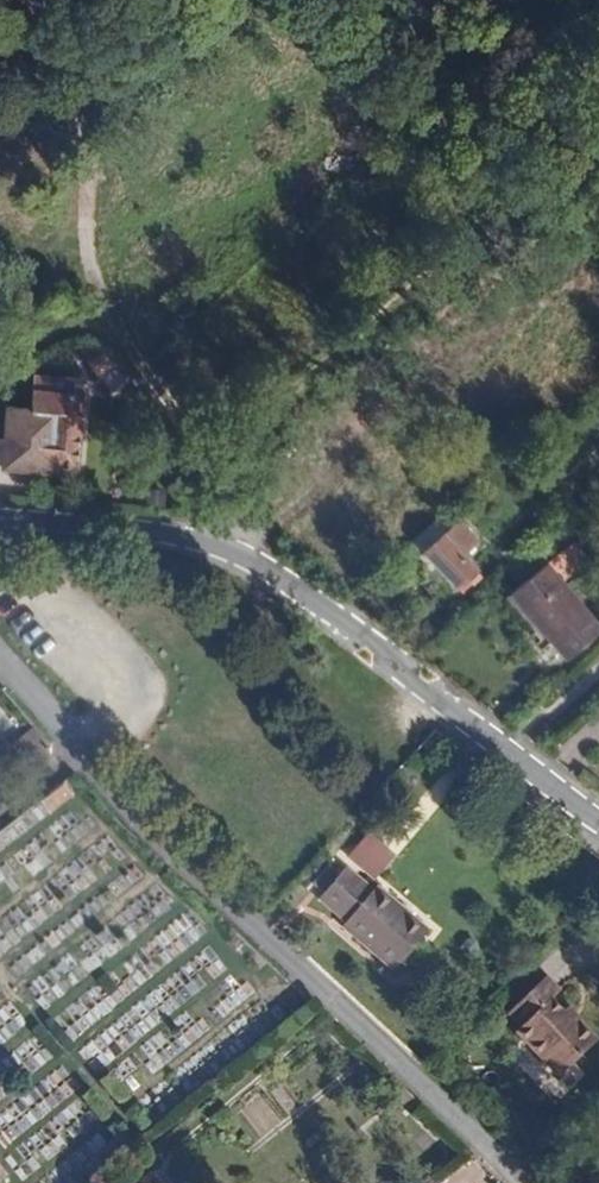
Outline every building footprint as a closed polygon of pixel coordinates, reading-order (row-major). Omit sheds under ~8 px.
[(0,462),(0,467),(42,472),(42,467),(68,470),(80,396),(70,395),(72,381),(33,375),(27,410),(5,409),(2,438),(0,462)] [(415,541),(457,585),(475,568),(460,552),(473,539),(453,516),(450,519),(444,513),(415,541)] [(565,657),(598,627),(598,623),(576,599),(595,582),(562,545),(508,592),(565,657)] [(16,747),(37,774),(48,765),(46,750),(33,735),(16,747)] [(45,793),(49,806),(77,798),(73,784),(45,793)] [(394,857),(371,837),(349,863),(373,883),(394,857)] [(341,921),(339,924),(393,971),(425,933),(373,886),(369,890),(343,867),(316,897),(341,921)] [(513,1032),(531,1052),(564,1018),(561,1014),(551,1002),(560,994),(548,979),(507,1012),(520,1028),(513,1032)] [(564,1018),(570,1012),(568,1009),(561,1014),(564,1018)] [(578,1022),(570,1012),(564,1018),(572,1026),(578,1022)] [(564,1018),(531,1052),(553,1078),(595,1042),(578,1022),(572,1026),(564,1018)] [(12,1172),(0,1158),(0,1182),(12,1172)]
